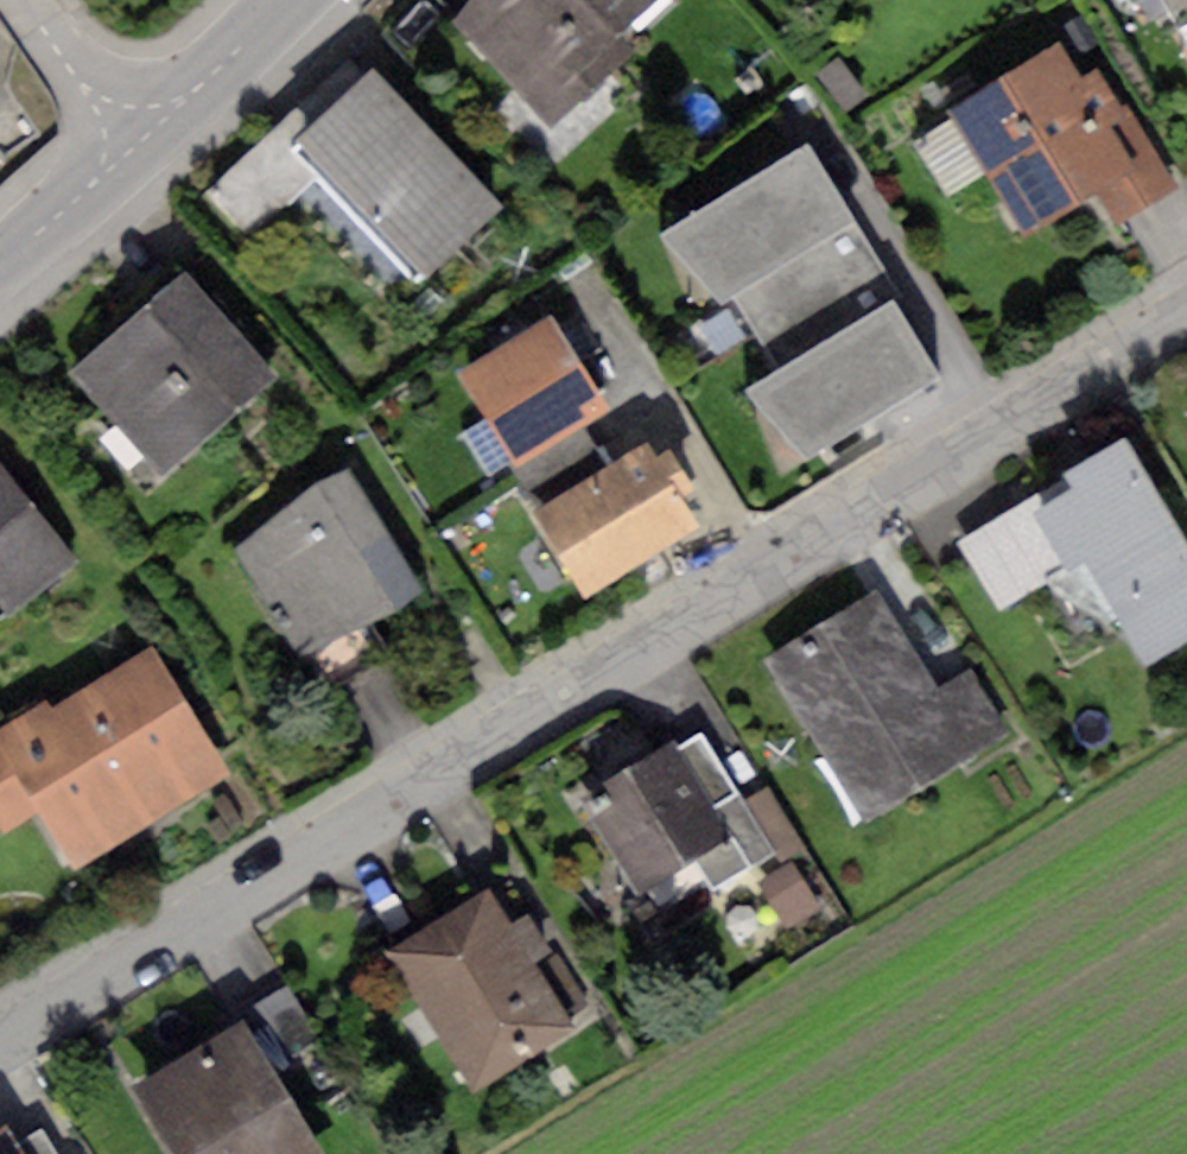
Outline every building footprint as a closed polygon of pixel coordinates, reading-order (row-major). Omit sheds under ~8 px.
[(452,22),(549,124),(631,50),(614,36),(652,0),(472,0),(454,21),(452,22)] [(1171,23),(1186,13),(1186,0),(1157,0),(1171,23)] [(1057,42),(943,110),(1023,244),(1095,201),(1113,231),(1180,192),(1118,88),(1111,92),(1096,68),(1078,79),(1057,42)] [(838,60),(818,76),(848,113),(868,97),(838,60)] [(374,65),(291,138),(321,172),(417,279),(500,206),(374,65)] [(321,172),(291,138),(278,125),(205,191),(247,238),(321,172)] [(808,143),(658,234),(720,307),(734,298),(855,225),(808,143)] [(899,296),(855,225),(734,298),(778,370),(899,296)] [(184,268),(69,373),(163,476),(278,370),(184,268)] [(944,376),(899,296),(778,370),(741,391),(804,458),(944,376)] [(550,316),(456,375),(512,465),(581,422),(606,406),(550,316)] [(608,466),(581,422),(512,465),(507,469),(534,512),(608,466)] [(954,541),(997,615),(1080,566),(1141,668),(1186,641),(1186,545),(1123,436),(1066,470),(1074,484),(1038,505),(1032,495),(954,541)] [(608,466),(534,512),(586,593),(696,525),(677,495),(693,485),(669,447),(656,455),(647,441),(608,466)] [(11,614),(77,561),(0,464),(0,600),(11,614)] [(313,482),(233,552),(311,653),(370,624),(393,613),(423,587),(348,467),(313,482)] [(877,591),(769,655),(865,817),(973,753),(934,687),(877,591)] [(370,624),(311,653),(331,687),(389,653),(370,624)] [(0,728),(0,829),(3,834),(36,814),(71,870),(229,772),(151,648),(51,710),(45,700),(0,728)] [(970,666),(934,687),(973,753),(1010,731),(970,666)] [(703,735),(679,748),(732,839),(697,860),(713,887),(772,852),(703,735)] [(675,740),(580,795),(637,894),(697,860),(732,839),(679,748),(675,740)] [(791,863),(760,882),(790,930),(822,910),(791,863)] [(489,890),(387,953),(472,1090),(574,1026),(533,960),(550,949),(527,911),(509,922),(489,890)] [(239,1012),(244,1021),(275,1073),(296,1061),(292,1054),(320,1037),(289,983),(239,1012)] [(129,1089),(167,1153),(322,1153),(275,1073),(244,1021),(129,1089)] [(21,1143),(8,1120),(0,1125),(0,1153),(28,1153),(21,1143)] [(21,1143),(28,1153),(58,1153),(44,1130),(21,1143)]
